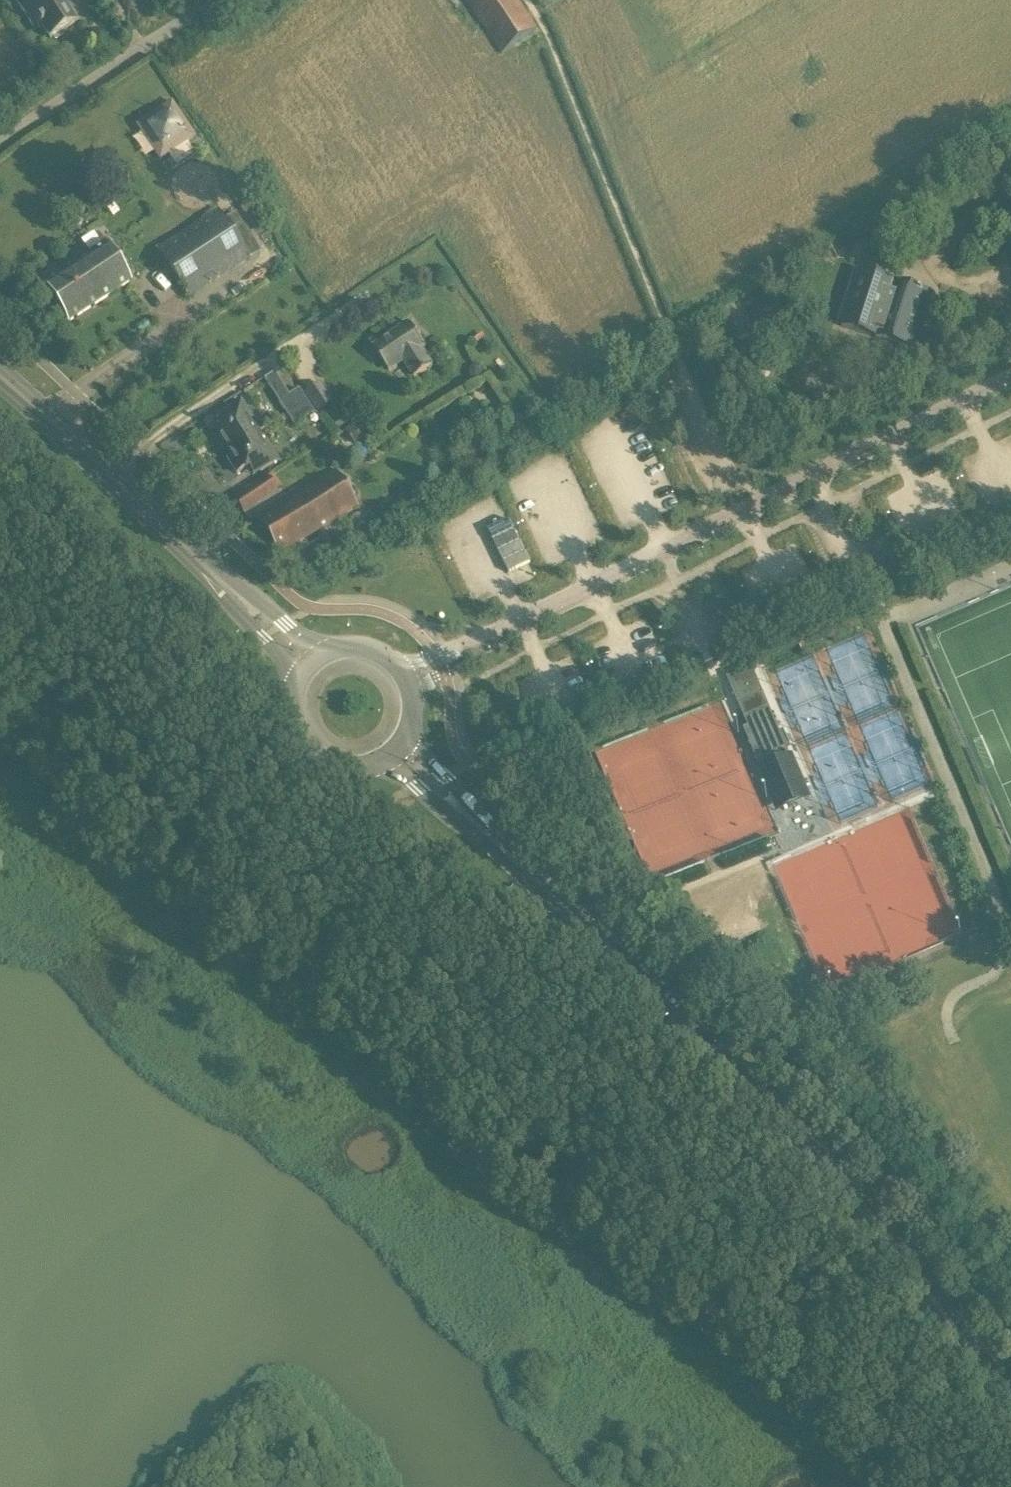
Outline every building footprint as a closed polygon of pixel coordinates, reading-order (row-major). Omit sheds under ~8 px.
[(33,23),(38,24),(40,26),(42,25),(50,38),(53,36),(54,37),(55,37),(56,38),(57,37),(64,33),(64,32),(65,31),(65,29),(74,23),(59,0),(19,0),(33,23)] [(538,27),(518,0),(465,0),(502,52),(538,27)] [(155,151),(186,129),(173,109),(141,130),(155,151)] [(219,209),(157,251),(188,298),(259,251),(234,212),(225,218),(219,209)] [(68,322),(130,283),(105,244),(44,283),(68,322)] [(930,293),(927,292),(860,270),(842,327),(912,349),(930,293)] [(434,365),(424,349),(426,348),(409,322),(372,346),(389,372),(404,362),(415,378),(434,365)] [(479,368),(475,367),(472,369),(470,375),(472,379),(476,380),(480,378),(481,371),(479,368)] [(318,411),(333,402),(319,381),(304,391),(318,411)] [(304,418),(314,412),(299,388),(289,394),(304,418)] [(293,424),(304,418),(289,394),(278,400),(293,424)] [(226,450),(255,432),(248,421),(252,419),(240,401),(219,414),(224,422),(210,431),(220,447),(223,445),(226,450)] [(510,435),(519,429),(511,416),(502,422),(510,435)] [(262,444),(255,432),(226,450),(230,455),(226,457),(236,474),(250,465),(255,473),(277,460),(265,442),(262,444)] [(279,553),(356,503),(334,468),(256,518),(279,553)] [(243,513),(277,489),(266,475),(233,499),(243,513)] [(738,668),(726,673),(749,728),(744,730),(761,768),(758,769),(773,804),(805,790),(808,789),(783,732),(779,734),(750,663),(738,668)] [(809,942),(826,985),(959,932),(938,880),(930,883),(928,892),(918,896),(911,878),(905,878),(908,885),(894,891),(890,918),(882,916),(874,898),(873,906),(879,920),(877,920),(870,923),(871,925),(869,939),(861,937),(854,922),(840,920),(839,917),(818,914),(811,917),(828,919),(811,927),(816,939),(809,942)] [(684,918),(690,913),(681,904),(675,909),(684,918)]
